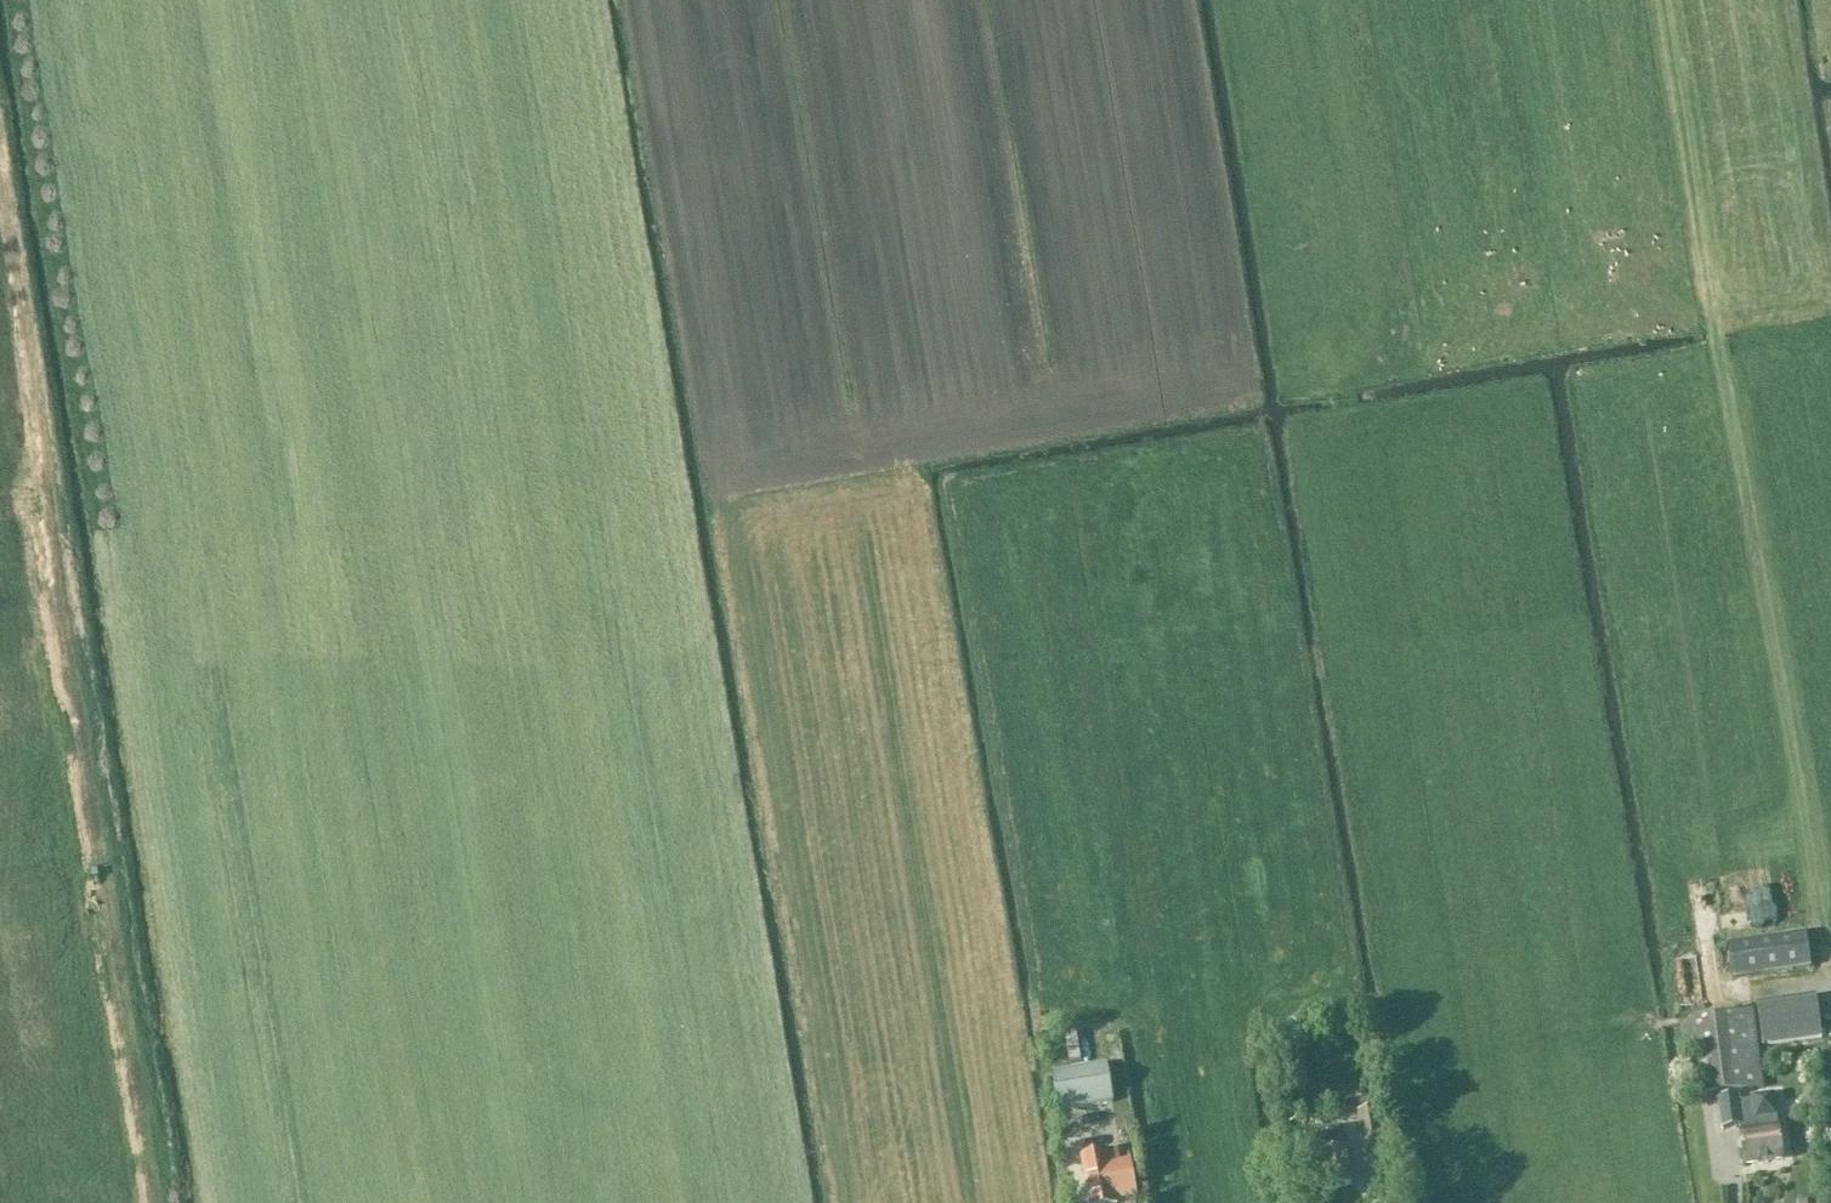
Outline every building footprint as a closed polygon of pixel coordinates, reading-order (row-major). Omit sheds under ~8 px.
[(1809,969),(1804,934),(1726,945),(1730,980),(1809,969)] [(1802,1037),(1798,1007),(1757,1012),(1761,1043),(1802,1037)] [(1762,1089),(1752,1012),(1690,1021),(1700,1097),(1762,1089)] [(1059,1113),(1113,1103),(1107,1067),(1053,1076),(1059,1113)] [(1738,1105),(1737,1097),(1717,1100),(1722,1130),(1739,1128),(1740,1137),(1739,1138),(1744,1166),(1782,1160),(1773,1096),(1749,1099),(1749,1103),(1738,1105)] [(1386,1159),(1379,1111),(1355,1114),(1362,1163),(1386,1159)] [(1340,1152),(1336,1129),(1302,1134),(1307,1158),(1320,1156),(1325,1190),(1352,1186),(1346,1151),(1340,1152)] [(1117,1151),(1081,1158),(1089,1202),(1115,1202),(1114,1200),(1136,1196),(1130,1163),(1120,1165),(1117,1151)]
